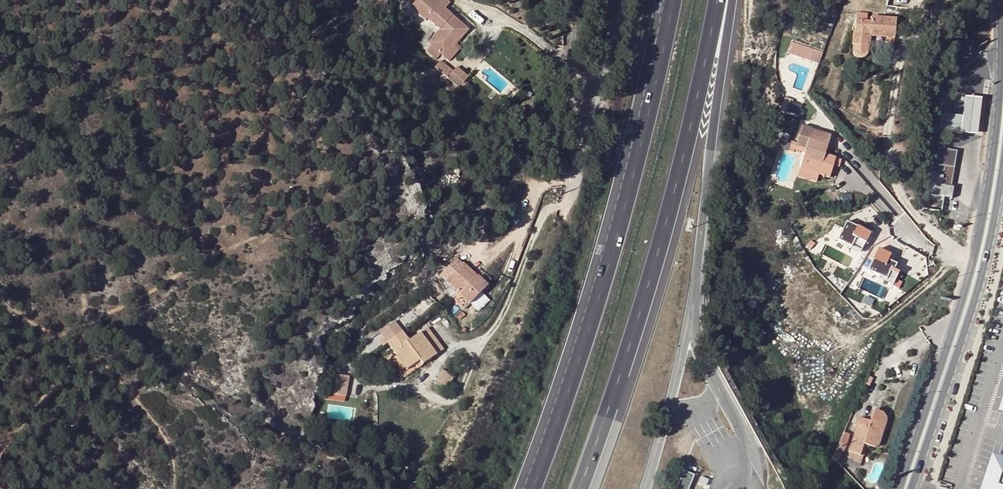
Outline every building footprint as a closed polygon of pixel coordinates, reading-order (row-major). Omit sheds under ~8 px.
[(452,18),(445,12),(435,2),(437,0),(418,0),(410,10),(425,21),(427,19),(440,32),(452,18)] [(445,12),(449,6),(443,0),(437,0),(435,2),(445,12)] [(871,38),(894,41),(896,20),(870,17),(870,22),(856,20),(855,32),(851,32),(849,46),(852,46),(851,52),(852,56),(855,59),(858,60),(863,60),(866,58),(868,54),(871,38)] [(440,32),(428,46),(444,60),(454,49),(468,33),(452,18),(440,32)] [(791,42),(788,53),(821,61),(823,49),(791,42)] [(459,52),(454,49),(444,60),(448,63),(459,52)] [(455,70),(446,81),(458,92),(467,80),(455,70)] [(978,131),(981,95),(964,94),(962,114),(941,113),(940,129),(978,131)] [(812,130),(802,127),(796,147),(796,150),(802,152),(802,151),(806,152),(801,169),(831,177),(834,165),(836,157),(826,155),(829,145),(809,140),(812,130)] [(796,147),(787,144),(786,150),(795,152),(796,150),(796,147)] [(929,176),(925,196),(943,199),(951,200),(953,189),(949,188),(955,159),(955,155),(953,153),(940,151),(939,159),(935,158),(932,176),(929,176)] [(860,229),(847,222),(837,240),(860,252),(864,243),(867,245),(873,233),(861,227),(860,229)] [(878,249),(867,272),(893,284),(898,273),(893,271),(896,265),(887,261),(890,255),(878,249)] [(452,253),(436,273),(457,292),(468,302),(485,285),(452,253)] [(463,307),(468,302),(457,292),(451,297),(463,307)] [(394,326),(379,339),(410,375),(422,365),(426,369),(446,351),(428,330),(410,345),(394,326)] [(442,370),(438,382),(451,386),(455,374),(442,370)] [(327,398),(347,401),(351,374),(332,371),(327,398)] [(860,419),(849,449),(862,454),(864,446),(872,449),(876,447),(880,444),(885,430),(886,423),(885,417),(881,413),(876,411),(870,424),(860,419)] [(845,433),(841,445),(845,448),(850,435),(845,433)] [(983,488),(1002,488),(1002,459),(993,456),(983,488)] [(694,474),(683,470),(676,488),(689,488),(694,474)]
